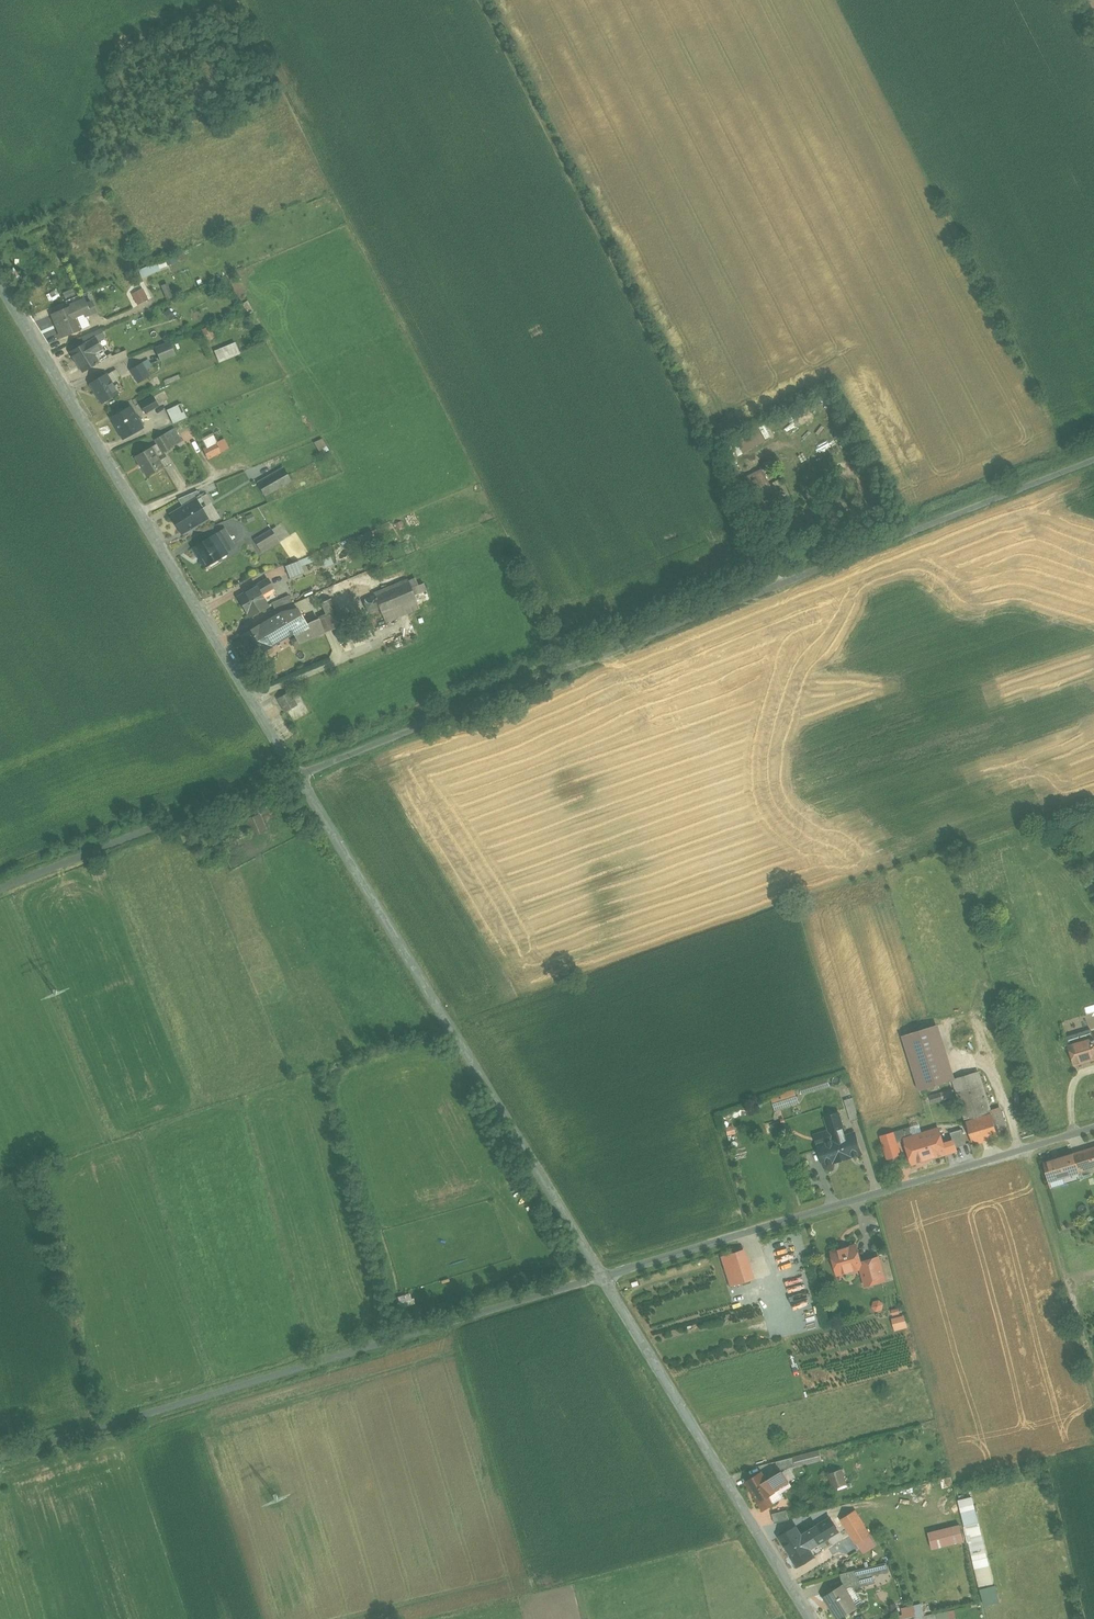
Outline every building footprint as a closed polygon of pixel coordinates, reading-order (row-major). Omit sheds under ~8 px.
[(175,256),(157,263),(159,268),(177,261),(175,256)] [(157,263),(140,271),(142,276),(159,269),(159,268),(157,263)] [(207,276),(196,281),(198,285),(209,280),(207,276)] [(167,284),(162,286),(168,299),(173,297),(167,284)] [(144,289),(133,294),(138,305),(149,300),(144,289)] [(82,294),(66,301),(68,307),(85,300),(82,294)] [(85,300),(68,307),(52,314),(62,338),(79,331),(79,330),(73,317),(85,312),(86,315),(96,311),(92,303),(87,305),(85,300)] [(253,310),(247,300),(243,303),(249,313),(253,310)] [(176,316),(170,309),(166,313),(171,320),(176,316)] [(85,312),(73,317),(79,330),(91,326),(86,315),(85,312)] [(210,326),(202,329),(207,341),(215,337),(210,326)] [(101,329),(83,336),(86,343),(87,345),(98,340),(105,337),(101,329)] [(98,340),(87,345),(86,343),(72,352),(84,371),(95,365),(96,365),(98,364),(97,363),(100,362),(99,361),(107,356),(98,340)] [(171,341),(156,347),(161,360),(176,354),(171,341)] [(235,342),(215,350),(220,362),(240,354),(235,342)] [(148,359),(131,369),(139,383),(151,376),(147,369),(152,366),(148,359)] [(107,374),(91,383),(103,403),(124,390),(119,383),(114,386),(107,374)] [(178,374),(164,380),(166,385),(180,379),(178,374)] [(154,397),(141,404),(146,412),(159,405),(154,397)] [(181,403),(168,410),(174,424),(188,418),(181,403)] [(131,407),(113,417),(125,438),(143,428),(138,420),(131,407)] [(143,417),(138,420),(142,426),(147,424),(143,417)] [(175,428),(156,439),(158,443),(163,452),(173,447),(169,440),(178,434),(175,428)] [(752,431),(722,448),(729,461),(760,445),(752,431)] [(178,434),(169,440),(173,447),(182,441),(178,434)] [(322,438),(315,443),(320,453),(328,449),(322,438)] [(158,443),(153,447),(158,456),(163,452),(158,443)] [(217,444),(205,449),(209,457),(221,451),(217,444)] [(153,447),(136,456),(148,476),(164,467),(158,456),(153,447)] [(290,481),(284,470),(258,484),(265,495),(290,481)] [(747,477),(754,492),(770,485),(763,470),(747,477)] [(770,485),(754,492),(759,502),(774,495),(770,485)] [(198,490),(179,499),(184,507),(197,499),(198,500),(202,497),(198,490)] [(184,507),(172,515),(183,533),(208,517),(198,500),(197,499),(184,507)] [(254,514),(247,517),(249,522),(256,519),(254,514)] [(225,528),(194,547),(206,567),(230,553),(228,551),(236,546),(225,528)] [(273,529),(255,540),(260,548),(278,538),(273,529)] [(371,531),(358,537),(361,545),(375,539),(371,531)] [(278,538),(260,548),(263,553),(281,542),(278,538)] [(313,556),(300,561),(305,573),(308,572),(309,571),(306,564),(315,560),(313,556)] [(299,560),(285,565),(291,578),(305,573),(300,561),(299,560)] [(271,579),(284,576),(281,567),(268,571),(271,579)] [(415,595),(426,590),(423,583),(419,585),(416,577),(409,580),(415,595)] [(255,588),(239,597),(248,612),(249,612),(251,616),(269,606),(266,602),(267,601),(263,594),(274,588),(269,579),(254,587),(255,588)] [(375,594),(365,599),(377,627),(387,623),(386,621),(420,606),(415,595),(409,580),(375,594)] [(359,584),(336,595),(339,601),(361,591),(359,584)] [(368,586),(359,584),(361,591),(365,599),(375,594),(373,590),(370,591),(368,586)] [(290,595),(273,602),(276,609),(293,602),(290,595)] [(332,599),(323,603),(331,622),(341,618),(332,599)] [(269,620),(260,625),(243,635),(256,656),(293,633),(294,633),(297,632),(296,629),(308,624),(300,610),(283,613),(270,621),(269,620)] [(341,618),(331,622),(334,629),(343,625),(341,618)] [(308,624),(296,629),(297,632),(299,637),(301,642),(323,633),(318,620),(308,624)] [(236,635),(246,630),(243,624),(233,630),(236,635)] [(296,705),(290,693),(280,699),(287,710),(296,705)] [(259,816),(246,821),(253,838),(266,833),(259,816)] [(101,862),(89,867),(95,880),(106,875),(101,862)] [(955,1078),(939,1024),(904,1035),(921,1089),(954,1079),(955,1078)] [(1071,1047),(1076,1065),(1093,1059),(1093,1039),(1071,1047)] [(955,1078),(954,1079),(967,1121),(992,1113),(979,1071),(955,1078)] [(849,1087),(842,1089),(852,1122),(860,1119),(854,1098),(853,1098),(849,1087)] [(770,1098),(775,1112),(799,1103),(793,1088),(770,1098)] [(839,1113),(827,1117),(834,1140),(845,1137),(844,1131),(845,1131),(839,1113)] [(992,1113),(967,1121),(974,1144),(1000,1137),(992,1113)] [(912,1127),(895,1132),(898,1142),(906,1140),(906,1139),(914,1136),(912,1127)] [(914,1136),(906,1139),(906,1140),(913,1164),(959,1150),(955,1138),(944,1141),(940,1129),(914,1136)] [(895,1132),(882,1136),(889,1158),(901,1155),(898,1142),(895,1132)] [(834,1140),(819,1145),(825,1164),(862,1153),(856,1133),(834,1140)] [(1074,1154),(1080,1172),(1091,1168),(1093,1167),(1093,1148),(1074,1154)] [(1074,1153),(1045,1162),(1052,1188),(1063,1185),(1061,1178),(1080,1172),(1074,1154),(1074,1153)] [(857,1245),(833,1252),(839,1274),(862,1267),(863,1267),(862,1262),(857,1245)] [(744,1250),(722,1256),(731,1285),(752,1278),(744,1250)] [(879,1258),(862,1262),(863,1267),(862,1267),(867,1285),(885,1280),(879,1258)] [(396,1296),(398,1307),(413,1305),(411,1294),(396,1296)] [(875,1313),(885,1308),(880,1299),(871,1304),(875,1313)] [(904,1315),(891,1318),(894,1331),(907,1328),(904,1315)] [(822,1459),(820,1450),(811,1452),(813,1461),(822,1459)] [(811,1452),(794,1457),(796,1466),(813,1461),(811,1452)] [(794,1457),(777,1461),(779,1470),(796,1466),(794,1457)] [(831,1488),(847,1484),(843,1468),(827,1472),(831,1488)] [(768,1482),(762,1473),(747,1482),(764,1510),(773,1504),(768,1496),(774,1492),(774,1491),(789,1482),(783,1472),(768,1482)] [(975,1585),(991,1582),(975,1496),(959,1498),(975,1585)] [(771,1513),(774,1523),(789,1519),(786,1509),(771,1513)] [(856,1510),(842,1519),(853,1537),(868,1528),(856,1510)] [(830,1518),(810,1531),(818,1544),(839,1532),(830,1518)] [(810,1531),(803,1535),(797,1526),(780,1537),(798,1566),(815,1556),(811,1548),(818,1544),(810,1531)] [(962,1527),(942,1531),(946,1545),(965,1540),(962,1527)] [(868,1528),(853,1537),(857,1544),(872,1535),(868,1528)] [(887,1562),(872,1566),(874,1575),(890,1572),(887,1562)] [(872,1566),(864,1568),(867,1581),(868,1585),(876,1583),(874,1575),(872,1566)] [(864,1568),(856,1570),(859,1583),(867,1581),(864,1568)] [(856,1570),(845,1573),(848,1585),(859,1583),(856,1570)] [(979,1589),(984,1606),(999,1601),(995,1584),(979,1589)] [(844,1585),(825,1597),(839,1618),(857,1607),(844,1585)]
